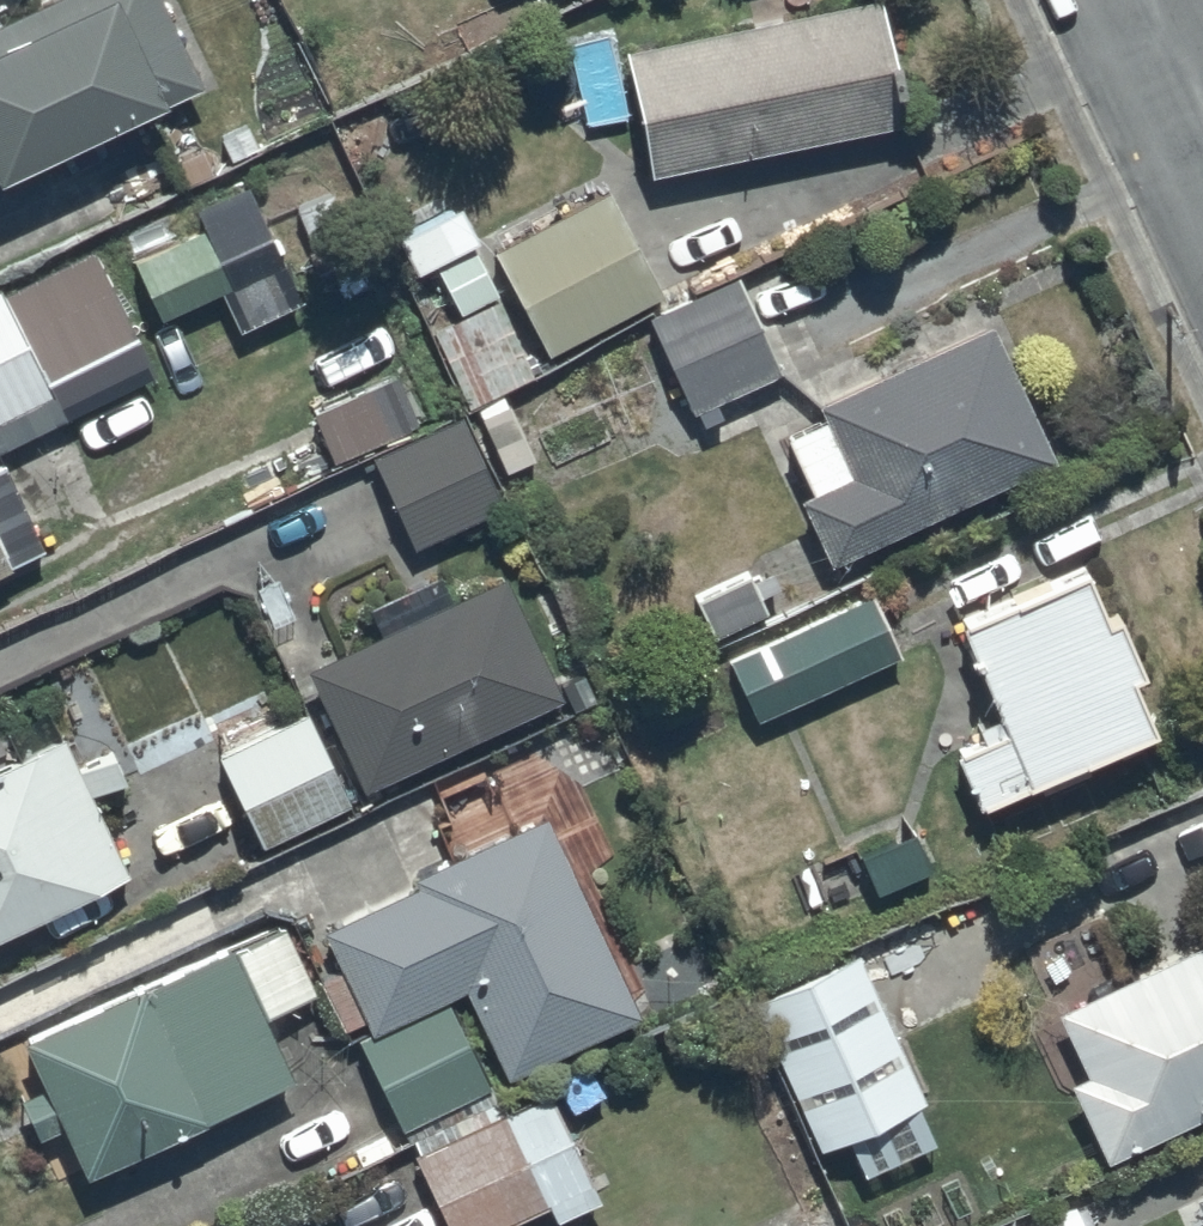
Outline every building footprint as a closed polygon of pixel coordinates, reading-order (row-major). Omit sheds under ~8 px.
[(142,107),(144,111),(203,82),(162,0),(41,0),(0,21),(0,178),(142,107)] [(647,172),(901,120),(893,84),(899,83),(893,54),(886,55),(875,0),(841,0),(621,45),(647,172)] [(488,248),(545,353),(659,290),(602,185),(488,248)] [(203,221),(133,257),(162,316),(233,280),(203,221)] [(725,276),(687,294),(645,314),(689,410),(693,408),(701,424),(721,415),(713,398),(778,368),(733,272),(725,276)] [(52,394),(0,287),(0,419),(52,394)] [(495,297),(427,330),(464,406),(532,373),(495,297)] [(795,498),(826,562),(1050,456),(986,321),(813,403),(818,414),(781,432),(809,491),(795,498)] [(460,417),(374,456),(415,545),(501,506),(460,417)] [(13,571),(8,562),(44,545),(5,464),(0,466),(0,577),(13,571)] [(949,751),(974,802),(1031,777),(1036,789),(1074,772),(1070,763),(1155,725),(1130,674),(1142,668),(1115,610),(1103,616),(1080,567),(954,628),(994,712),(970,723),(977,738),(949,751)] [(691,597),(709,634),(763,608),(756,593),(775,584),(767,568),(749,577),(746,571),(691,597)] [(502,575),(307,668),(364,788),(559,695),(502,575)] [(726,654),(754,720),(895,658),(866,593),(726,654)] [(286,670),(204,712),(223,750),(219,752),(267,846),(354,802),(286,670)] [(0,765),(0,935),(129,874),(90,792),(126,775),(115,751),(79,768),(63,735),(0,765)] [(419,886),(325,926),(343,967),(318,978),(341,1030),(366,1018),(373,1035),(359,1040),(397,1127),(488,1087),(447,995),(462,988),(497,1069),(632,1010),(546,813),(412,871),(419,886)] [(856,853),(873,893),(878,891),(888,913),(914,902),(905,880),(930,869),(912,829),(856,853)] [(282,916),(23,1036),(45,1084),(20,1096),(39,1138),(64,1126),(87,1175),(293,1080),(263,1014),(316,989),(282,916)] [(1102,1158),(1202,1111),(1202,937),(1050,1008),(1080,1072),(1065,1079),(1102,1158)] [(749,999),(814,1148),(830,1141),(837,1157),(849,1151),(859,1174),(934,1141),(917,1103),(921,1101),(856,952),(749,999)] [(410,1152),(444,1225),(495,1225),(546,1203),(554,1219),(597,1200),(547,1089),(410,1152)] [(1189,1193),(1202,1224),(1202,1187),(1189,1193)]
